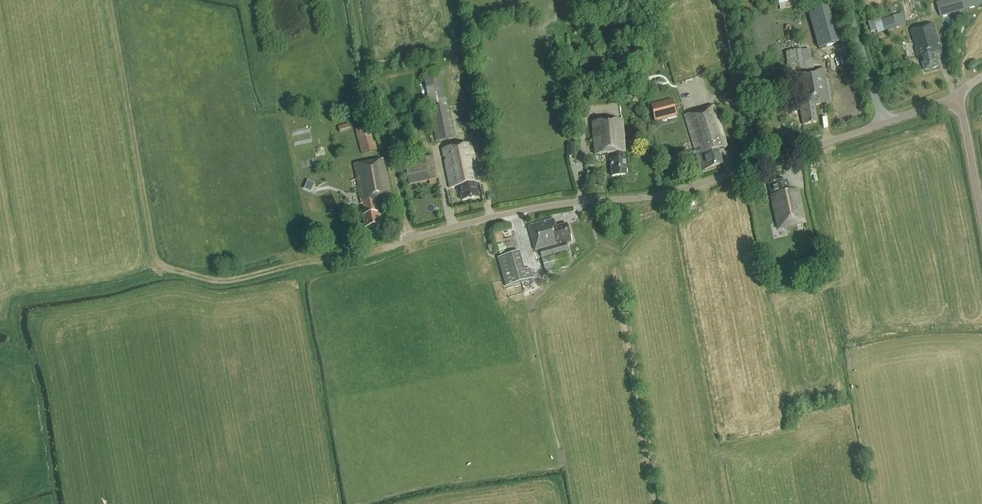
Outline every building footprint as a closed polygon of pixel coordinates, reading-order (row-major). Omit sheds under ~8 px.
[(780,9),(800,4),(799,0),(778,0),(780,9)] [(940,18),(981,6),(981,0),(948,0),(937,3),(940,18)] [(808,10),(819,49),(844,42),(833,3),(808,10)] [(897,29),(906,26),(902,14),(893,17),(882,20),(885,32),(897,29)] [(917,48),(915,49),(918,59),(920,58),(921,59),(924,72),(939,68),(935,55),(943,52),(935,26),(935,24),(934,24),(911,31),(914,42),(915,41),(917,48)] [(806,72),(814,70),(810,49),(802,50),(806,72)] [(802,50),(788,53),(796,98),(779,101),(781,112),(800,108),(803,124),(817,122),(814,106),(830,103),(824,69),(806,72),(802,50)] [(778,75),(779,83),(789,82),(786,69),(782,70),(783,74),(778,75)] [(447,105),(442,81),(440,70),(423,73),(430,108),(447,105)] [(745,79),(739,80),(741,91),(748,89),(745,79)] [(654,122),(677,116),(672,99),(650,105),(654,122)] [(447,105),(447,106),(430,109),(436,142),(454,139),(447,105)] [(686,160),(698,156),(702,170),(722,164),(718,150),(726,147),(714,106),(685,115),(696,151),(685,154),(686,160)] [(612,177),(626,176),(625,160),(624,160),(623,153),(624,153),(622,121),(592,123),(595,155),(613,154),(613,160),(611,161),(612,177)] [(351,130),(349,123),(338,126),(340,133),(351,130)] [(372,142),(368,127),(356,130),(362,154),(377,150),(375,141),(372,142)] [(467,182),(470,199),(478,198),(476,183),(478,183),(471,144),(458,147),(465,183),(467,182)] [(574,145),(567,145),(568,157),(575,157),(574,145)] [(462,201),(470,199),(467,182),(465,183),(458,147),(443,150),(450,188),(459,186),(462,201)] [(437,184),(436,180),(437,179),(433,156),(405,161),(409,184),(429,181),(430,186),(437,184)] [(390,198),(383,159),(353,164),(359,203),(361,202),(363,214),(361,214),(363,227),(378,225),(374,200),(390,198)] [(314,191),(317,183),(310,179),(306,187),(314,191)] [(778,228),(804,223),(798,190),(789,191),(787,181),(769,185),(778,228)] [(542,259),(545,274),(569,267),(565,252),(568,251),(566,243),(572,241),(567,224),(555,227),(553,219),(529,226),(536,251),(539,251),(542,259)] [(295,244),(305,242),(302,230),(293,233),(295,244)] [(494,234),(497,240),(508,237),(505,230),(494,234)] [(524,271),(519,252),(498,258),(506,287),(534,279),(531,269),(524,271)] [(815,257),(806,259),(809,274),(818,272),(815,257)]
